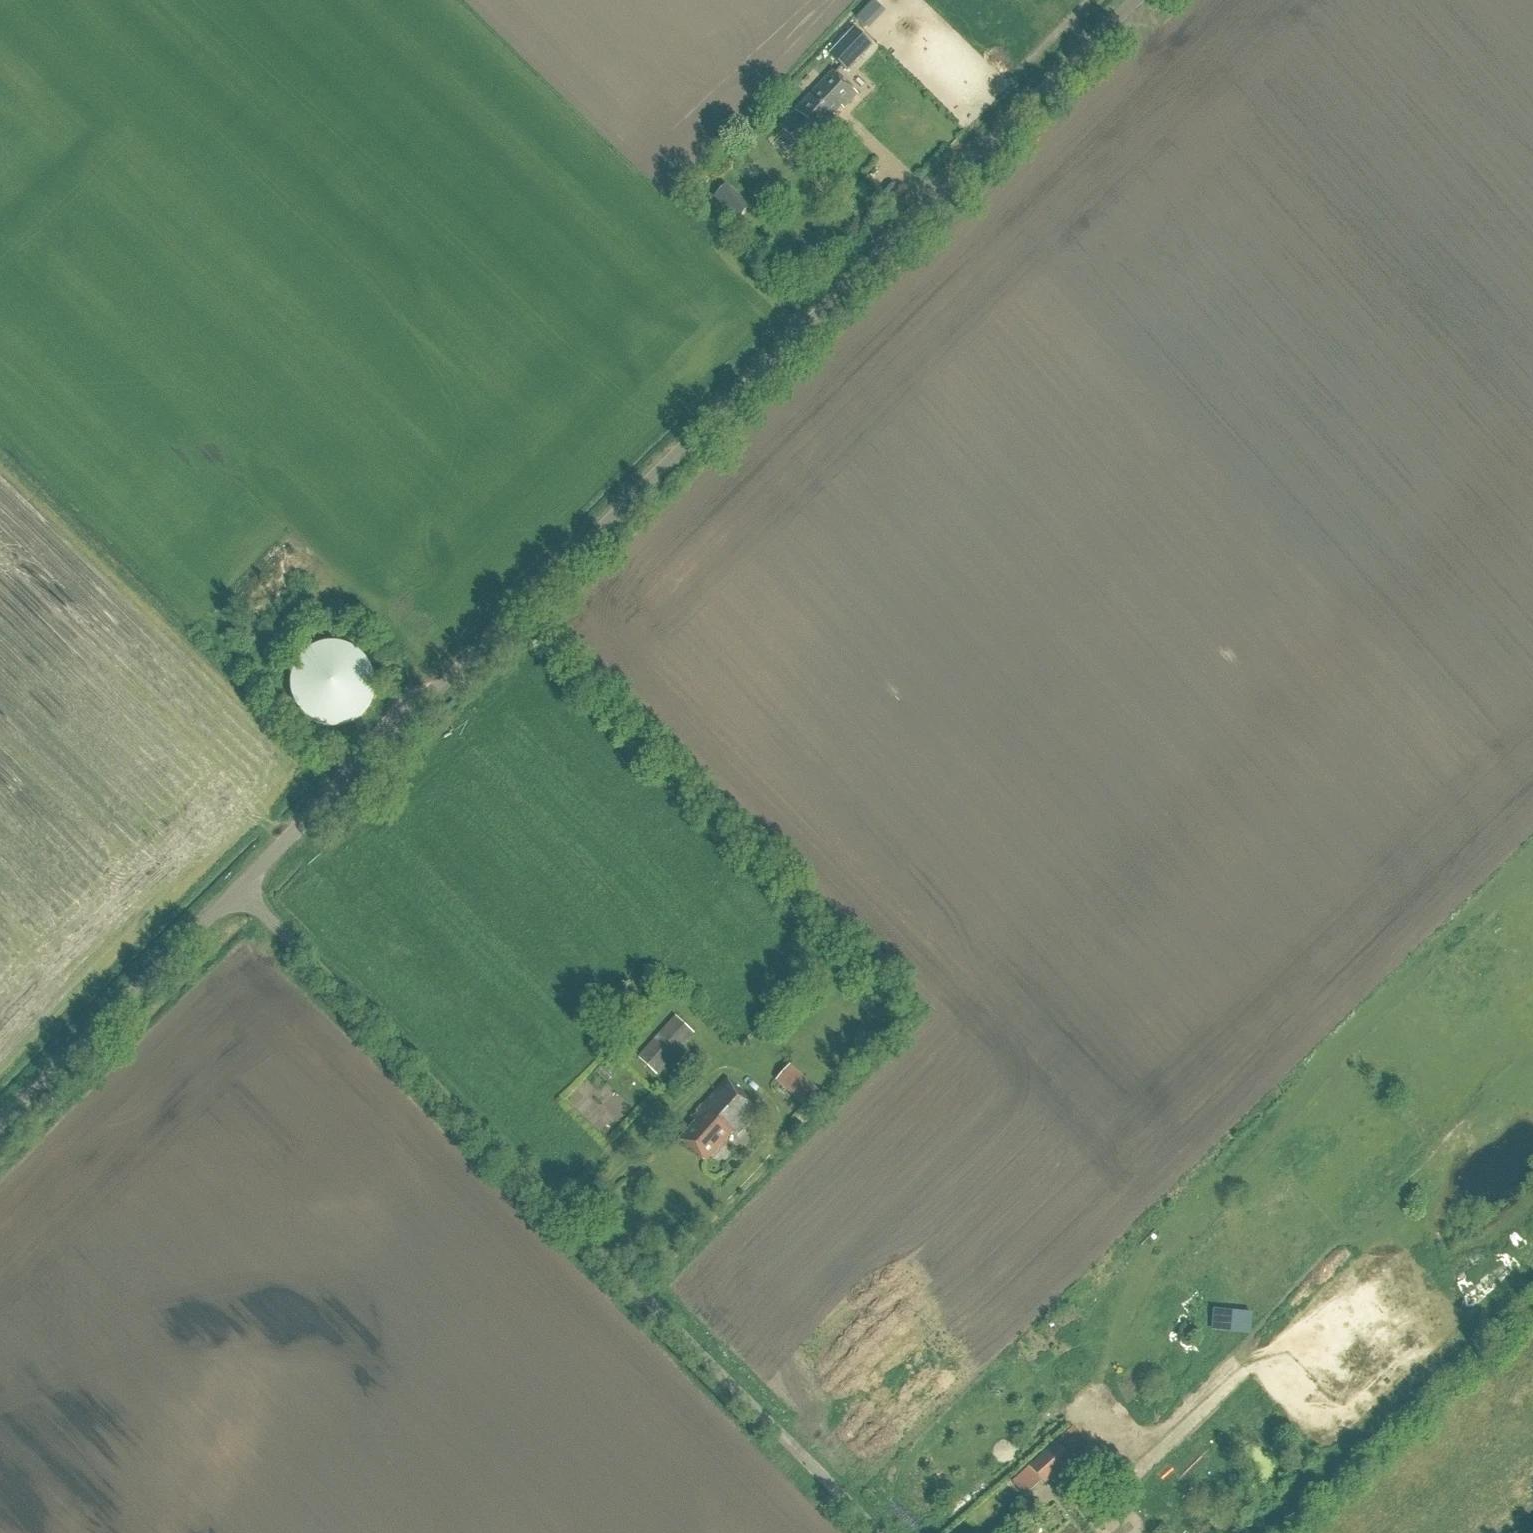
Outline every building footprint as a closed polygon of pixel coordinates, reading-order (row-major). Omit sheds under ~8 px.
[(856,26),(830,53),(849,71),(875,43),(856,26)] [(846,106),(857,95),(833,72),(780,127),(798,144),(802,139),(806,144),(819,131),(821,133),(836,117),(833,114),(843,104),(846,106)] [(751,206),(727,183),(714,197),(739,220),(751,206)] [(303,567),(293,552),(272,566),(283,581),(303,567)] [(343,640),(336,639),(329,640),(322,641),(315,645),(309,649),(304,654),(300,660),(297,667),(295,674),(294,681),(295,688),(297,695),(300,702),(304,708),(309,713),(315,717),(322,720),(329,722),(336,723),(343,722),(350,720),(357,717),(363,713),(368,708),(372,702),(375,695),(377,688),(378,681),(377,674),(375,667),(372,660),(368,654),(363,649),(357,645),(350,641),(343,640)] [(659,1077),(696,1035),(677,1018),(640,1060),(659,1077)] [(819,1120),(833,1104),(792,1067),(778,1083),(819,1120)] [(735,1137),(760,1108),(726,1078),(691,1117),(697,1123),(681,1140),(704,1161),(730,1132),(735,1137)] [(1047,1486),(1074,1462),(1058,1444),(1031,1468),(1047,1486)]
